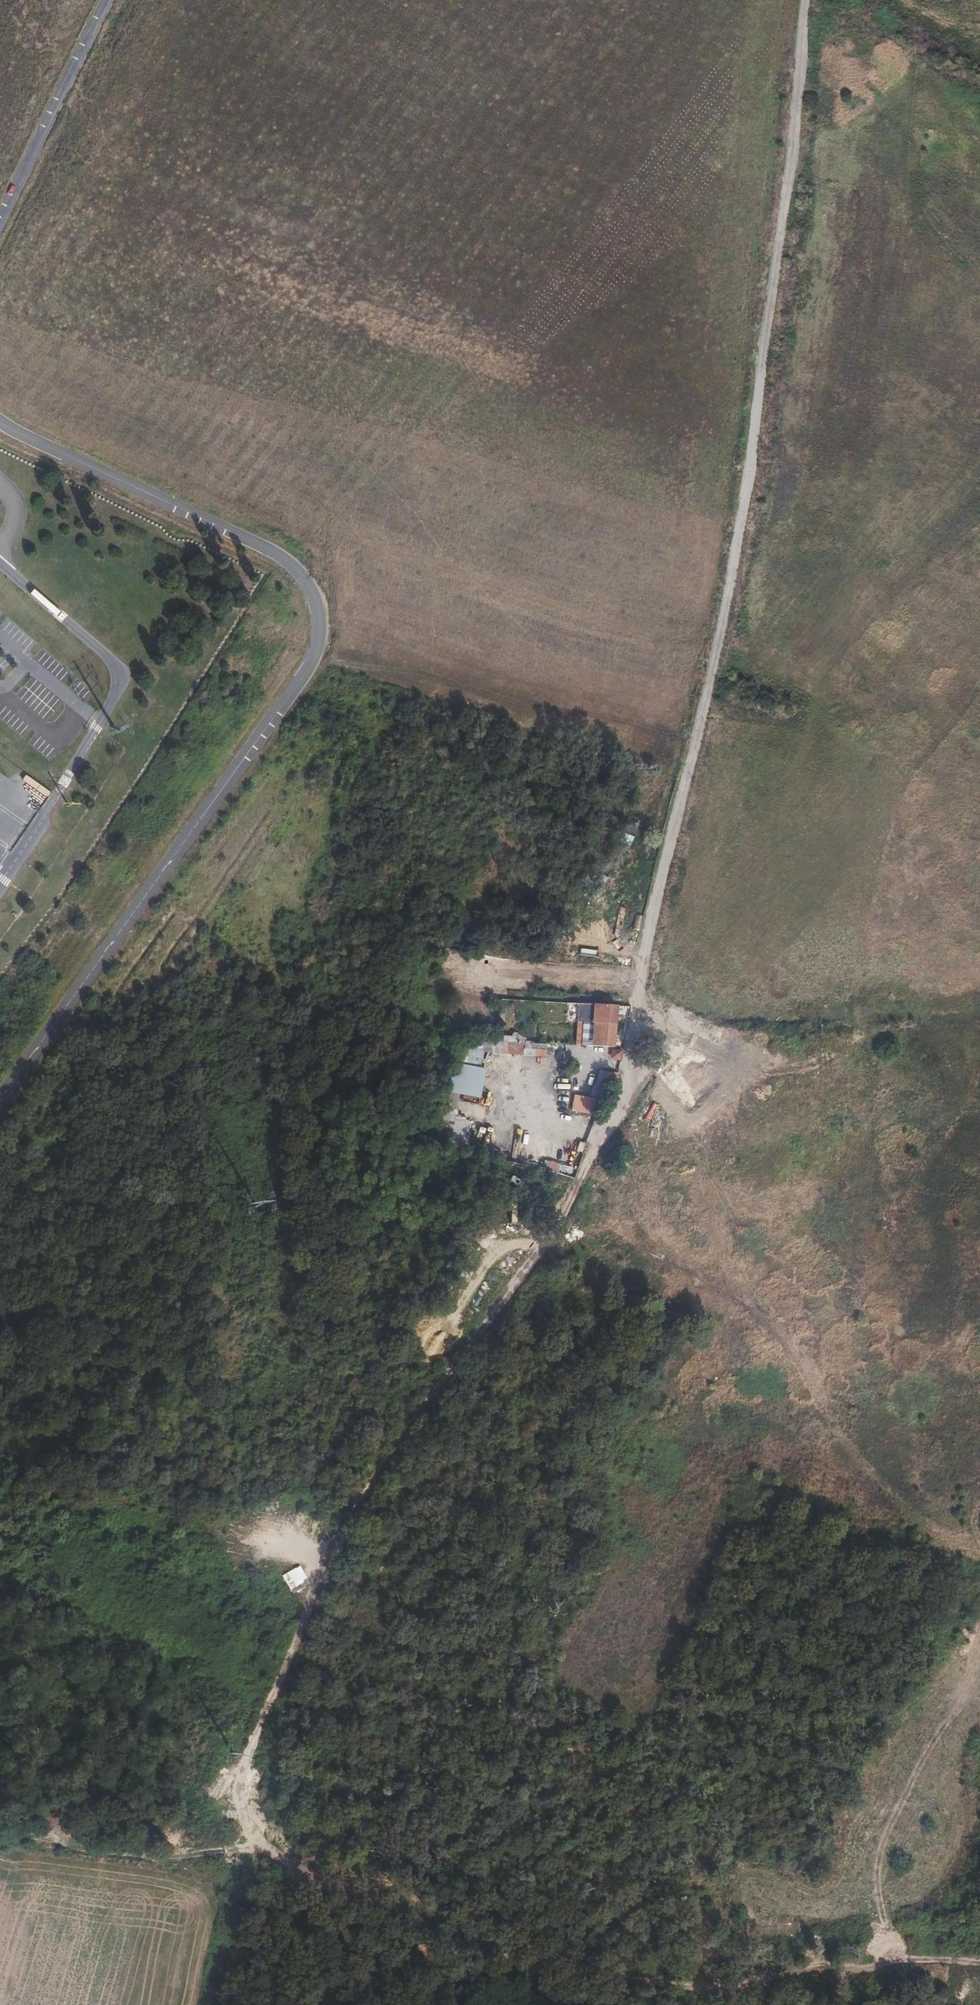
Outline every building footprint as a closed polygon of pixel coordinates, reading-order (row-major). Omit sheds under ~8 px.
[(633,935),(637,920),(627,918),(625,925),(619,924),(617,931),(633,935)] [(616,1007),(593,1005),(590,1046),(613,1047),(616,1007)] [(482,1062),(482,1053),(522,1055),(523,1036),(496,1035),(495,1041),(482,1040),(482,1049),(471,1048),(471,1062),(482,1062)] [(716,1083),(688,1048),(657,1074),(687,1109),(716,1083)] [(461,1065),(454,1094),(481,1100),(487,1070),(461,1065)] [(598,1095),(607,1075),(600,1072),(591,1092),(598,1095)] [(573,1095),(571,1113),(594,1117),(596,1099),(573,1095)] [(492,1156),(499,1128),(449,1116),(442,1144),(492,1156)] [(296,1568),(283,1575),(290,1589),(303,1582),(296,1568)]
